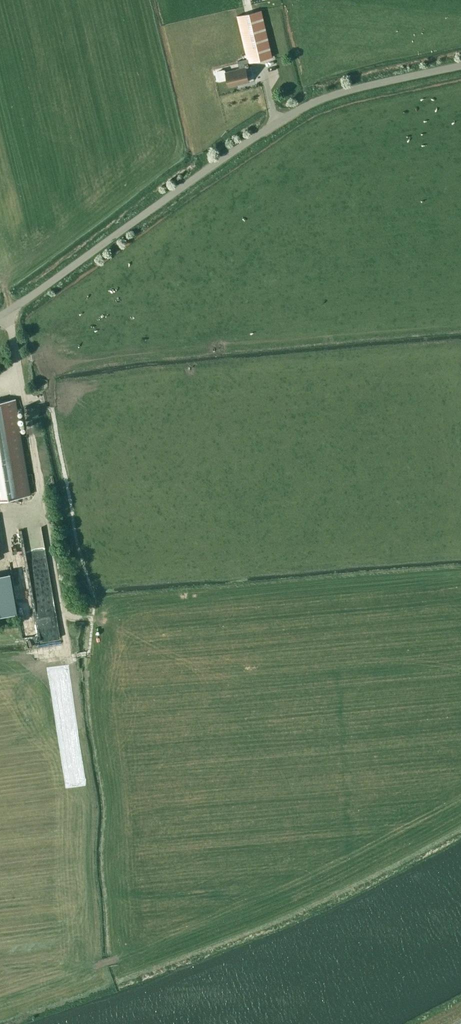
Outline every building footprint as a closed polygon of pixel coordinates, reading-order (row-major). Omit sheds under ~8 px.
[(271,57),(264,25),(260,9),(237,15),(241,31),(247,58),(237,60),(239,68),(225,71),(228,86),(248,81),(245,67),(244,63),(248,62),(271,57)] [(15,398),(0,401),(0,499),(30,494),(19,430),(20,430),(15,398)] [(22,527),(33,615),(36,615),(39,642),(57,640),(42,524),(22,527)]
